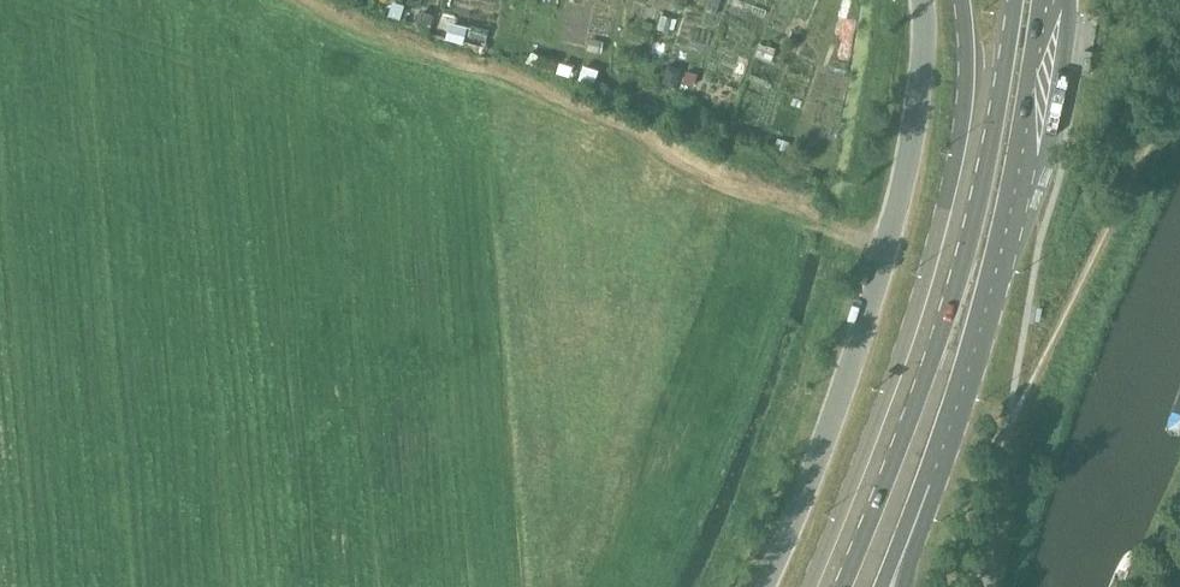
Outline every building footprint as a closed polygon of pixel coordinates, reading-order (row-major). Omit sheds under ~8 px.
[(669,66),(664,85),(677,89),(683,70),(669,66)] [(585,67),(580,81),(595,86),(600,72),(585,67)] [(688,72),(684,84),(695,87),(699,75),(688,72)]
